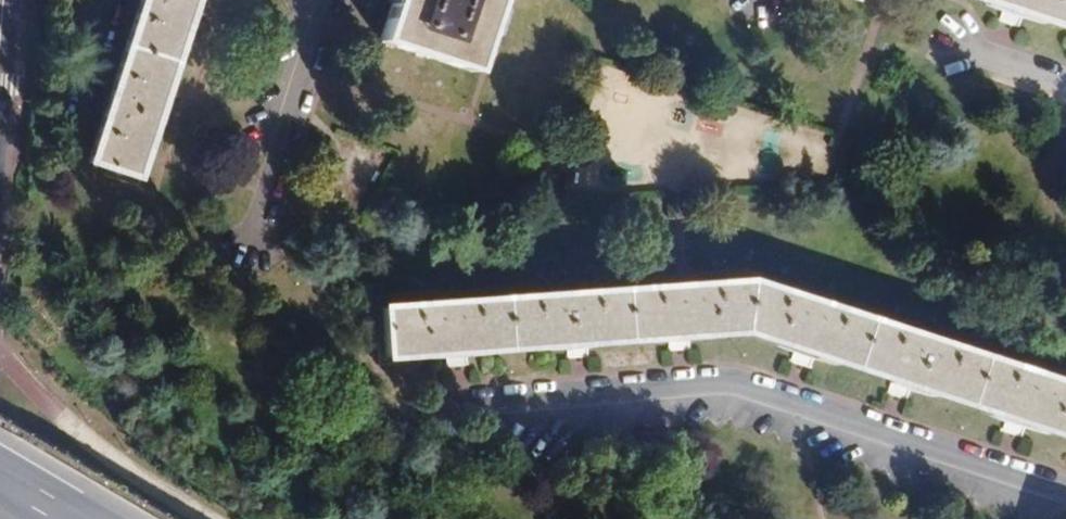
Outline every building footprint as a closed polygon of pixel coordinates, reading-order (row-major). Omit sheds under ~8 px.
[(86,158),(133,176),(155,110),(187,11),(191,0),(138,0),(86,158)] [(392,46),(471,73),(495,0),(405,0),(392,46)] [(1013,14),(1065,30),(1065,0),(970,0),(1013,14)] [(384,310),(387,357),(456,352),(578,344),(677,337),(744,332),(807,353),(903,385),(1015,422),(1065,439),(1065,389),(751,283),(384,310)]
